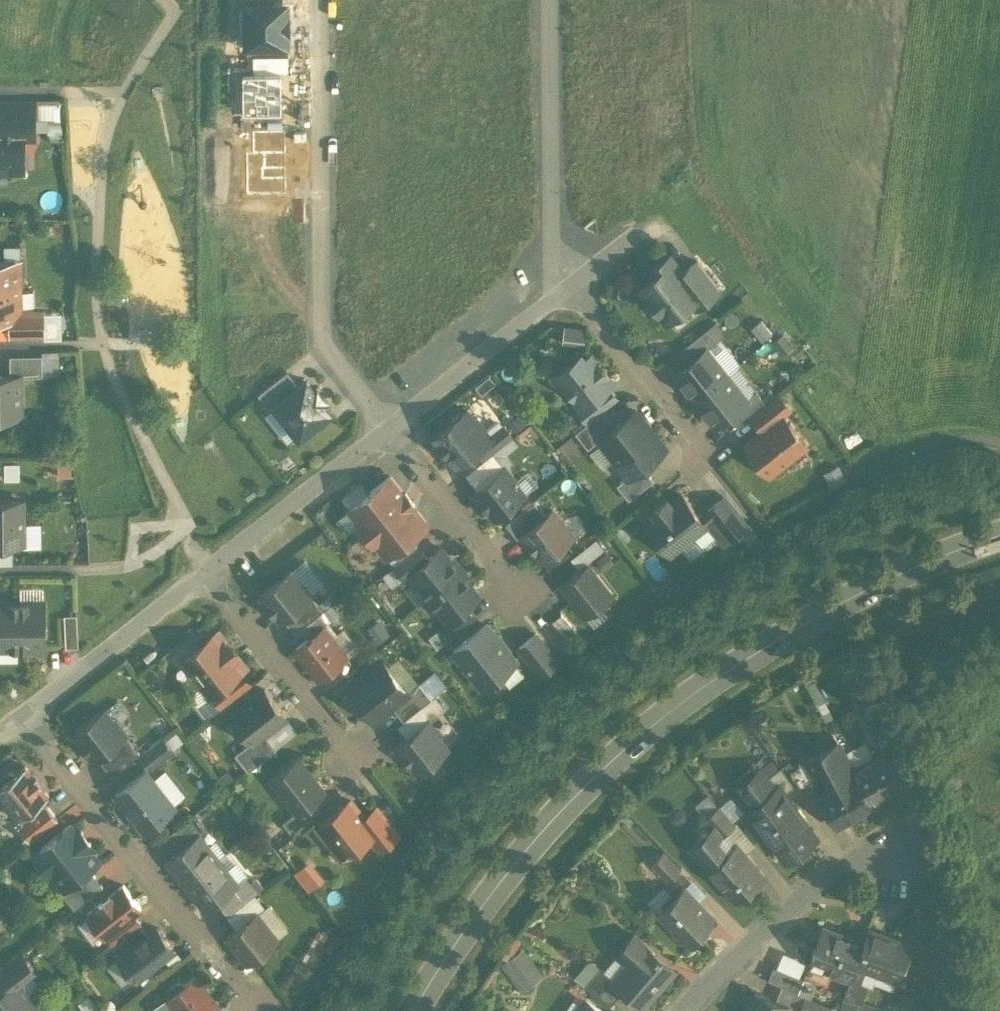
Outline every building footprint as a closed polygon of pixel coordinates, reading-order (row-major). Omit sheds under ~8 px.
[(245,40),(288,40),(288,0),(244,0),(244,2),(245,40)] [(253,53),(254,70),(281,69),(288,69),(287,53),(253,53)] [(254,70),(243,70),(244,108),(282,108),(281,69),(254,70)] [(0,101),(0,128),(23,128),(23,135),(34,135),(34,101),(0,101)] [(23,169),(23,135),(23,128),(0,128),(0,169),(23,169)] [(252,151),(283,151),(283,129),(252,129),(252,151)] [(245,151),(245,195),(284,194),(283,151),(252,151),(245,151)] [(681,270),(668,254),(651,268),(655,272),(642,282),(641,287),(666,318),(691,299),(699,293),(681,270)] [(0,258),(0,316),(9,316),(20,315),(20,312),(19,258),(0,258)] [(697,258),(681,270),(699,293),(691,299),(696,305),(719,286),(697,258)] [(43,312),(20,312),(20,315),(9,316),(10,334),(44,333),(43,312)] [(706,326),(678,349),(687,360),(705,346),(706,347),(716,339),(706,326)] [(687,360),(675,370),(687,386),(685,387),(693,398),(727,371),(716,357),(714,358),(706,347),(705,346),(687,360)] [(590,352),(578,363),(573,357),(559,368),(568,380),(567,387),(580,403),(581,404),(606,384),(612,379),(590,352)] [(42,374),(41,353),(9,354),(10,374),(20,374),(20,375),(42,374)] [(274,402),(298,384),(286,369),(258,392),(271,407),(275,404),(274,402)] [(727,371),(693,398),(701,408),(703,407),(715,422),(728,412),(746,398),(745,397),(737,386),(738,385),(727,371)] [(0,374),(0,420),(5,420),(5,414),(20,414),(20,375),(20,374),(10,374),(0,374)] [(317,385),(314,387),(306,377),(298,384),(274,402),(275,404),(299,433),(330,408),(323,399),(326,396),(317,385)] [(606,384),(581,404),(580,403),(577,405),(588,419),(603,408),(616,397),(606,384)] [(755,389),(745,397),(746,398),(728,412),(737,424),(751,413),(765,401),(755,389)] [(765,401),(751,413),(762,427),(781,412),(782,413),(789,407),(777,392),(765,401)] [(472,415),(466,408),(463,410),(458,409),(450,416),(450,421),(432,434),(437,440),(436,444),(442,451),(446,452),(455,464),(476,448),(489,437),(487,434),(483,430),(484,425),(476,415),(472,415)] [(588,419),(575,430),(587,446),(599,436),(615,423),(603,408),(588,419)] [(615,423),(599,436),(616,457),(616,458),(652,430),(635,408),(615,423)] [(762,427),(745,441),(769,470),(805,442),(782,413),(781,412),(762,427)] [(502,422),(487,434),(489,437),(476,448),(484,457),(493,450),(512,434),(502,422)] [(652,430),(616,458),(616,457),(613,460),(625,475),(626,476),(642,463),(665,445),(652,430)] [(484,457),(465,472),(476,487),(505,465),(493,450),(484,457)] [(642,463),(626,476),(625,475),(616,482),(628,497),(653,478),(642,463)] [(476,487),(473,490),(493,515),(524,491),(515,479),(517,478),(506,464),(505,465),(476,487)] [(389,474),(348,506),(359,520),(358,521),(373,541),(375,540),(386,554),(427,521),(412,503),(414,502),(405,491),(404,492),(389,474)] [(681,491),(670,501),(666,496),(652,507),(656,512),(646,519),(670,550),(680,541),(682,544),(694,535),(692,532),(705,522),(699,514),(681,491)] [(745,523),(723,494),(699,514),(705,522),(713,515),(729,536),(745,523)] [(22,541),(21,499),(0,499),(0,541),(22,541)] [(533,499),(505,522),(517,537),(520,534),(519,533),(545,513),(533,499)] [(545,513),(519,533),(520,534),(528,544),(530,542),(542,557),(572,533),(552,508),(545,513)] [(418,544),(393,564),(403,577),(410,571),(409,571),(428,556),(418,544)] [(428,556),(409,571),(410,571),(428,594),(462,567),(458,562),(456,564),(441,545),(428,556)] [(587,562),(561,583),(585,613),(611,592),(587,562)] [(462,567),(428,594),(446,617),(447,618),(465,603),(478,593),(464,574),(466,572),(462,567)] [(290,569),(259,593),(279,618),(283,616),(311,594),(312,593),(301,579),(299,580),(290,569)] [(311,594),(283,616),(294,631),(323,609),(311,594)] [(0,599),(0,646),(19,645),(19,599),(0,599)] [(45,599),(19,599),(19,645),(45,645),(45,599)] [(465,603),(447,618),(446,617),(439,623),(450,635),(475,615),(465,603)] [(77,613),(64,613),(65,643),(78,643),(77,613)] [(495,634),(486,622),(453,648),(482,685),(515,659),(505,647),(507,646),(497,633),(495,634)] [(322,625),(296,645),(319,675),(345,654),(322,625)] [(557,660),(535,631),(518,645),(541,673),(557,660)] [(241,667),(214,633),(182,657),(192,669),(188,671),(197,683),(200,680),(209,692),(211,690),(233,673),(241,667)] [(383,659),(348,686),(373,718),(391,703),(407,690),(407,689),(383,659)] [(233,673),(211,690),(221,704),(243,686),(233,673)] [(418,680),(407,689),(407,690),(391,703),(403,718),(431,696),(418,680)] [(264,687),(231,713),(251,739),(252,740),(263,731),(285,713),(264,687)] [(104,708),(73,732),(94,758),(97,755),(125,733),(126,732),(115,718),(113,720),(104,708)] [(893,710),(870,718),(876,737),(900,728),(893,710)] [(428,718),(394,745),(402,756),(404,754),(416,769),(447,745),(438,734),(439,732),(428,718)] [(252,740),(251,739),(234,752),(248,769),(276,747),(263,731),(252,740)] [(125,733),(97,755),(112,774),(139,753),(140,752),(125,733)] [(140,752),(139,753),(150,766),(172,749),(161,735),(140,752)] [(870,799),(851,767),(852,766),(837,739),(805,755),(806,757),(812,753),(818,764),(822,762),(832,781),(819,788),(837,822),(872,803),(870,799)] [(852,766),(851,767),(870,799),(904,781),(885,748),(852,766)] [(818,764),(812,753),(806,757),(811,767),(818,764)] [(297,754),(271,775),(296,807),(297,809),(311,798),(324,788),(297,754)] [(806,757),(790,768),(801,785),(823,771),(818,764),(811,767),(806,757)] [(15,771),(6,770),(5,778),(0,782),(0,792),(3,796),(2,805),(11,806),(22,820),(44,803),(40,799),(46,794),(48,792),(40,782),(42,780),(35,771),(33,773),(25,762),(15,771)] [(794,782),(780,764),(764,776),(763,777),(776,795),(784,790),(794,782)] [(145,768),(115,792),(144,828),(158,816),(164,817),(170,812),(171,806),(173,804),(145,768)] [(762,773),(742,788),(752,802),(747,806),(756,818),(787,795),(784,790),(776,795),(763,777),(764,776),(762,773)] [(816,834),(787,795),(756,818),(772,841),(775,838),(788,855),(816,834)] [(350,797),(318,823),(332,841),(337,838),(346,850),(369,833),(374,828),(364,815),(350,797)] [(296,807),(282,819),(290,829),(319,807),(311,798),(297,809),(296,807)] [(22,820),(17,824),(29,839),(57,817),(45,802),(22,820)] [(733,821),(718,803),(704,815),(719,833),(733,821)] [(397,832),(376,805),(364,815),(374,828),(369,833),(379,846),(397,832)] [(195,811),(167,833),(178,848),(198,832),(199,833),(208,827),(195,811)] [(70,823),(39,846),(44,852),(36,858),(45,869),(56,860),(62,869),(59,871),(67,881),(64,884),(65,885),(89,866),(98,859),(86,843),(90,840),(81,829),(77,832),(70,823)] [(178,848),(167,857),(186,881),(217,856),(199,833),(198,832),(178,848)] [(710,836),(694,849),(708,865),(710,864),(709,863),(722,851),(710,836)] [(762,874),(735,841),(722,851),(709,863),(710,864),(721,877),(719,879),(734,897),(762,874)] [(678,866),(662,849),(651,860),(668,876),(678,866)] [(313,854),(296,868),(312,887),(329,874),(313,854)] [(217,856),(186,881),(204,905),(215,897),(232,884),(236,881),(217,856)] [(89,866),(65,885),(64,884),(60,887),(74,905),(102,883),(89,866)] [(263,884),(256,875),(249,880),(256,889),(263,884)] [(247,878),(234,888),(243,899),(256,889),(249,880),(247,878)] [(123,882),(86,911),(104,933),(133,910),(140,904),(123,882)] [(234,888),(232,884),(215,897),(227,912),(243,899),(234,888)] [(714,916),(682,884),(657,909),(689,941),(714,916)] [(256,909),(226,933),(247,959),(277,935),(256,909)] [(133,910),(105,932),(112,942),(137,922),(141,919),(133,910)] [(137,922),(120,935),(128,945),(145,931),(137,922)] [(128,945),(119,952),(136,974),(172,945),(155,923),(145,931),(128,945)] [(862,940),(822,924),(808,959),(850,975),(862,940)] [(862,940),(850,975),(843,993),(844,993),(862,998),(867,983),(862,981),(868,965),(896,976),(909,942),(868,926),(862,940)] [(674,967),(633,932),(603,967),(614,977),(613,978),(623,987),(642,1004),(674,967)] [(112,942),(111,942),(119,952),(128,945),(120,935),(112,942)] [(505,960),(525,987),(547,971),(527,944),(505,960)] [(0,964),(0,982),(3,986),(15,977),(16,978),(33,965),(19,949),(0,964)] [(603,967),(599,964),(584,982),(610,1001),(623,987),(613,978),(614,977),(603,967)] [(803,976),(773,964),(767,977),(797,990),(803,976)] [(184,981),(176,980),(170,985),(169,992),(167,994),(181,1010),(206,1010),(217,1002),(194,973),(184,981)] [(15,977),(3,986),(0,989),(0,1010),(29,1010),(36,1005),(38,1001),(30,992),(26,991),(16,978),(15,977)] [(917,984),(899,979),(894,997),(912,1002),(917,984)] [(753,988),(752,990),(754,990),(746,1008),(745,1008),(744,1010),(784,1010),(788,1002),(753,988)] [(844,993),(841,1006),(842,1007),(858,1010),(872,1010),(875,1002),(862,998),(844,993)] [(95,1003),(87,994),(80,1000),(87,1010),(95,1003)] [(803,994),(797,1010),(799,1010),(827,1010),(830,1005),(803,994)] [(585,999),(576,1010),(602,1010),(585,999)] [(508,1003),(502,1010),(520,1010),(508,1003)]
